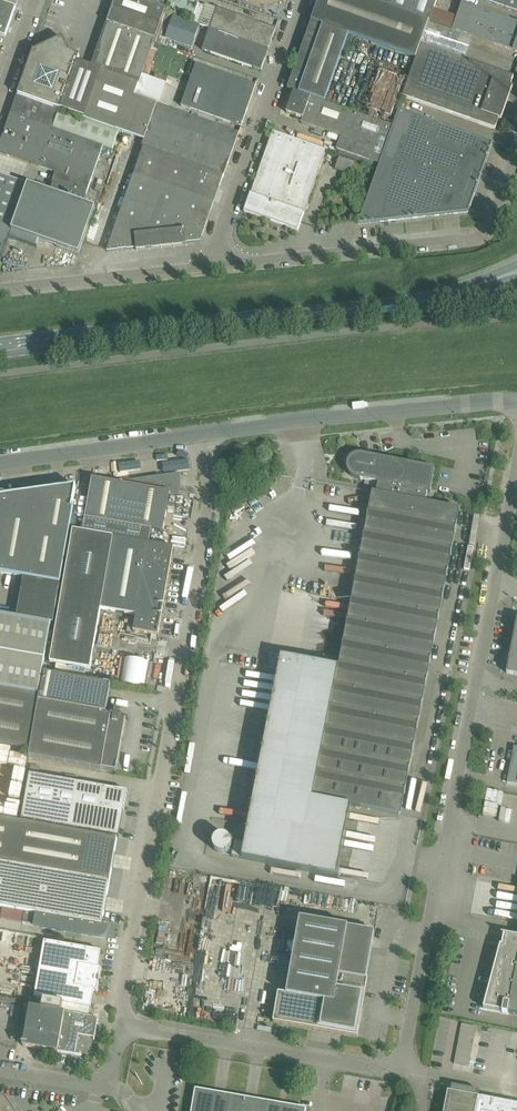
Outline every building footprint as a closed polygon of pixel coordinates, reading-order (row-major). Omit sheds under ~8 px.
[(91,68),(101,71),(139,85),(142,77),(155,40),(160,25),(166,9),(141,0),(115,0),(110,15),(108,14),(106,15),(104,20),(105,22),(107,23),(91,68)] [(198,7),(178,0),(170,0),(165,13),(192,23),(198,7)] [(315,13),(288,90),(294,93),(325,104),(349,36),(416,59),(421,46),(429,23),(387,8),(364,0),(320,0),(315,13)] [(437,0),(390,0),(387,8),(429,23),(437,0)] [(516,13),(516,0),(478,0),(516,13)] [(5,37),(16,8),(0,2),(0,35),(5,37)] [(516,53),(516,23),(462,4),(452,31),(516,53)] [(272,41),(276,30),(217,9),(217,11),(205,6),(198,26),(210,30),(269,51),(272,41)] [(199,28),(174,19),(166,41),(192,50),(199,28)] [(269,51),(210,30),(202,52),(261,72),(269,51)] [(69,53),(62,39),(47,46),(37,42),(34,52),(33,51),(18,95),(60,110),(60,112),(84,120),(101,71),(91,68),(78,63),(80,57),(69,53)] [(495,131),(514,78),(421,46),(416,59),(409,78),(402,99),(495,131)] [(189,86),(249,107),(256,86),(192,64),(188,75),(192,76),(189,86)] [(409,78),(374,66),(357,115),(392,127),(398,111),(402,99),(409,78)] [(101,71),(84,120),(119,133),(145,141),(157,106),(134,98),(139,85),(101,71)] [(142,77),(139,85),(134,98),(157,106),(160,107),(168,86),(142,77)] [(249,107),(189,86),(181,107),(241,128),(249,107)] [(392,127),(325,104),(294,93),(287,113),(303,119),(302,123),(341,137),(337,150),(379,165),(392,127)] [(17,97),(11,115),(53,130),(60,112),(17,97)] [(160,107),(157,106),(145,141),(142,147),(170,157),(175,142),(230,162),(234,149),(170,127),(175,112),(160,107)] [(392,127),(379,165),(358,225),(468,213),(493,144),(398,111),(392,127)] [(84,120),(60,112),(53,130),(103,148),(113,151),(119,133),(84,120)] [(239,135),(175,112),(170,127),(234,149),(239,135)] [(0,146),(0,154),(55,173),(52,184),(53,184),(50,193),(83,204),(86,196),(103,148),(53,130),(11,115),(0,146)] [(244,214),(280,226),(298,232),(326,151),(273,132),(244,214)] [(224,176),(230,162),(175,142),(170,157),(224,176)] [(144,148),(135,175),(214,203),(224,176),(224,177),(224,176),(170,157),(142,147),(144,148)] [(350,172),(352,161),(339,158),(337,169),(350,172)] [(108,252),(137,249),(200,242),(214,203),(135,175),(108,252)] [(0,264),(10,238),(37,248),(39,241),(79,255),(95,209),(83,204),(50,193),(0,176),(0,264)] [(428,493),(430,494),(434,469),(362,455),(359,454),(356,455),(353,456),(350,458),(348,460),(347,463),(347,466),(347,469),(348,472),(349,475),(351,477),(354,479),(357,479),(360,480),(378,484),(376,494),(372,493),(339,668),(270,655),(269,657),(271,657),(268,670),(278,672),(245,844),(234,842),(231,858),(337,879),(351,807),(401,816),(460,510),(426,503),(428,493)] [(83,533),(149,544),(152,531),(163,533),(169,496),(177,497),(177,495),(178,490),(178,486),(178,481),(178,477),(147,481),(147,484),(147,486),(147,489),(92,479),(83,533)] [(23,578),(59,585),(60,585),(74,508),(73,508),(76,488),(12,497),(0,495),(0,574),(23,578)] [(75,509),(71,528),(77,529),(81,510),(75,509)] [(133,632),(145,634),(158,636),(173,549),(149,544),(83,533),(73,531),(50,663),(90,670),(101,610),(136,616),(133,632)] [(59,585),(23,578),(16,618),(51,624),(52,624),(59,585)] [(38,697),(51,624),(16,618),(0,615),(0,690),(38,697)] [(511,651),(506,674),(516,676),(516,619),(511,651)] [(114,716),(106,714),(111,686),(44,674),(40,697),(29,758),(116,773),(122,738),(123,738),(126,718),(120,717),(121,712),(115,711),(114,716)] [(38,697),(0,690),(0,747),(30,752),(29,758),(40,697),(38,697)] [(516,787),(516,748),(514,748),(507,785),(516,787)] [(30,775),(22,821),(119,838),(124,811),(125,806),(127,792),(116,790),(112,789),(30,775)] [(19,817),(19,815),(6,813),(9,796),(0,795),(0,814),(19,817)] [(110,883),(117,840),(0,819),(0,863),(110,883)] [(25,913),(23,924),(34,926),(33,928),(99,939),(100,939),(101,939),(102,939),(103,938),(104,938),(104,937),(105,937),(105,936),(106,936),(106,935),(106,934),(107,934),(107,933),(107,932),(108,928),(108,924),(109,923),(103,922),(105,911),(107,898),(110,883),(0,863),(0,908),(25,913)] [(475,904),(479,905),(480,890),(486,890),(487,885),(486,885),(486,877),(477,876),(475,904)] [(273,1023),(358,1038),(368,979),(366,979),(374,932),(300,919),(286,995),(278,994),(273,1023)] [(501,934),(501,935),(504,936),(501,946),(500,946),(483,1009),(502,1013),(502,1014),(507,1015),(508,1013),(516,1015),(516,938),(501,934)] [(44,942),(34,999),(43,1000),(83,1007),(91,1009),(94,992),(97,992),(101,970),(98,969),(101,952),(44,942)] [(0,997),(0,1001),(24,1005),(25,1001),(0,997)] [(30,1008),(23,1047),(49,1052),(58,1053),(81,1057),(82,1057),(82,1056),(79,1056),(80,1053),(82,1053),(83,1053),(84,1053),(85,1053),(86,1053),(87,1053),(88,1053),(89,1052),(90,1051),(91,1050),(91,1049),(91,1048),(92,1047),(93,1041),(95,1041),(96,1034),(97,1025),(98,1019),(82,1016),(83,1007),(43,1000),(42,1010),(30,1008)] [(462,1023),(456,1064),(471,1066),(476,1025),(462,1023)] [(483,1099),(483,1101),(478,1100),(479,1091),(452,1086),(450,1094),(449,1094),(449,1092),(448,1092),(444,1110),(516,1110),(516,1105),(483,1099)] [(306,1109),(195,1089),(191,1110),(306,1110),(306,1109)] [(4,1099),(0,1102),(0,1110),(13,1110),(4,1099)]
